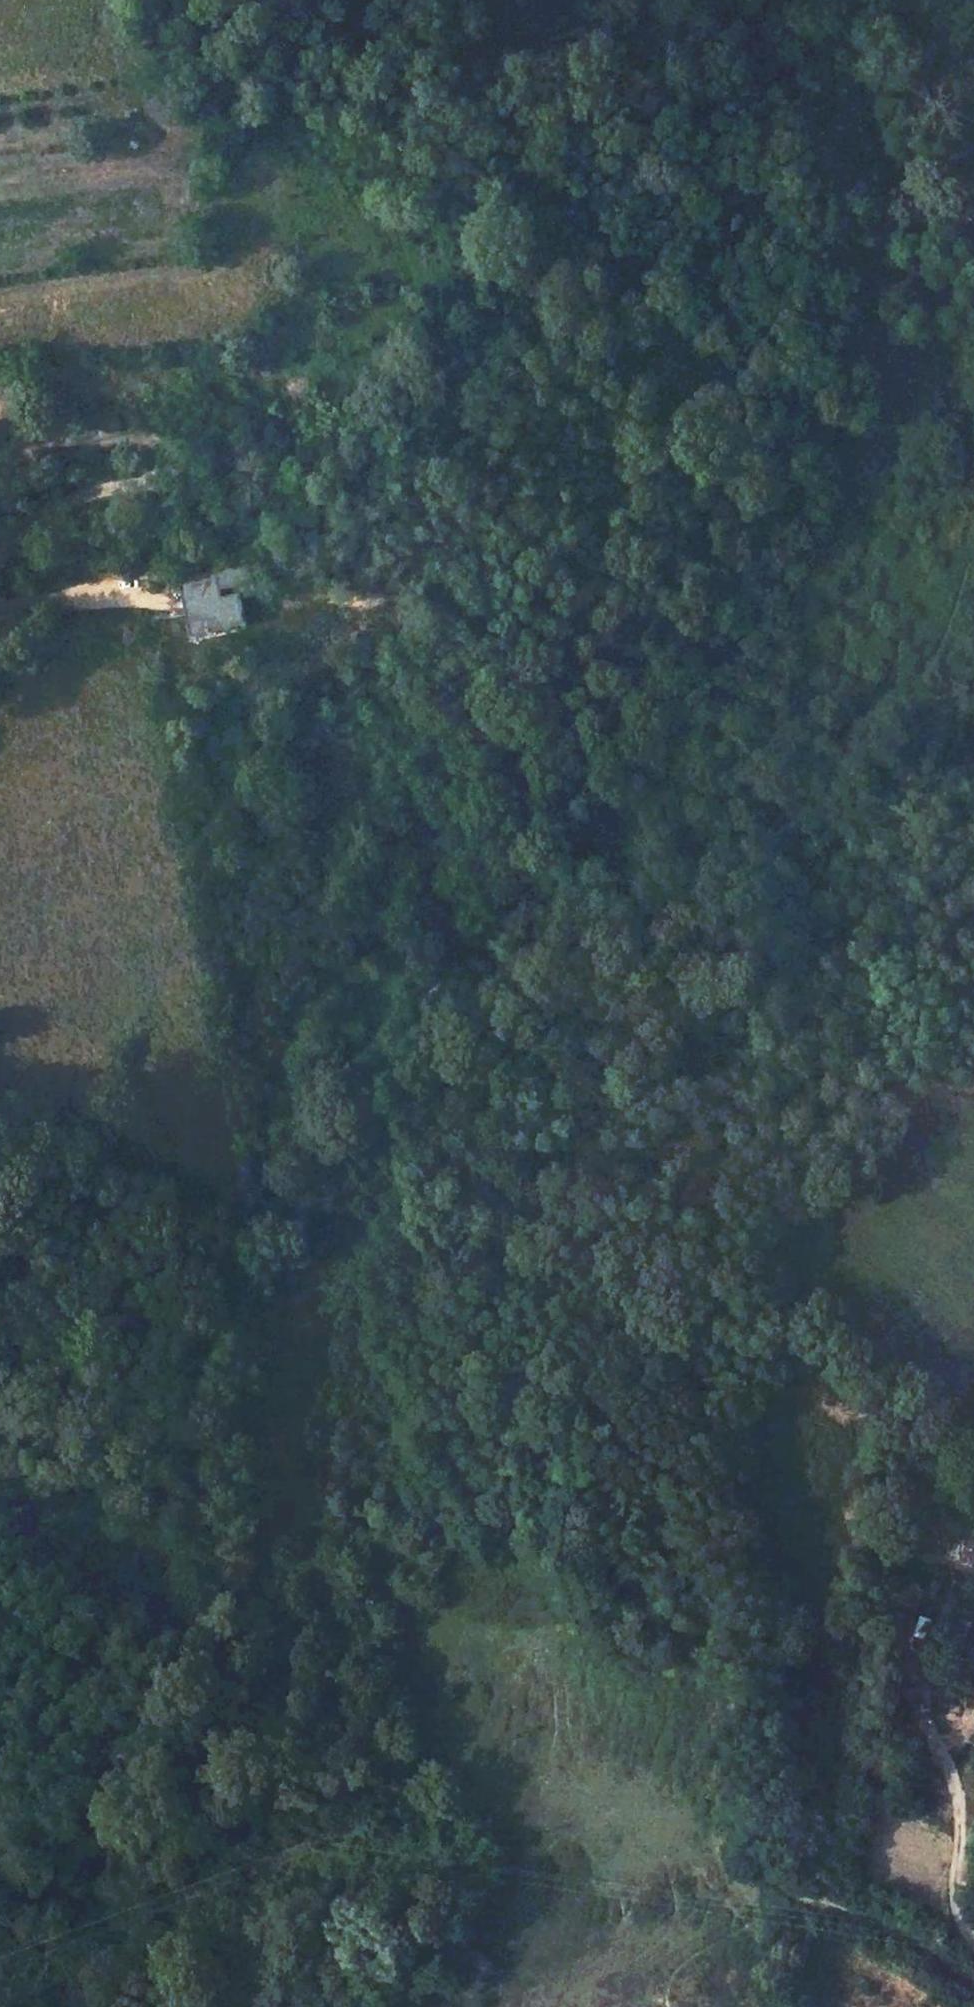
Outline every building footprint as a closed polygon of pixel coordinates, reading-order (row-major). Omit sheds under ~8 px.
[(93,116),(94,129),(110,127),(109,114),(93,116)] [(216,559),(174,567),(185,619),(226,611),(216,559)]
